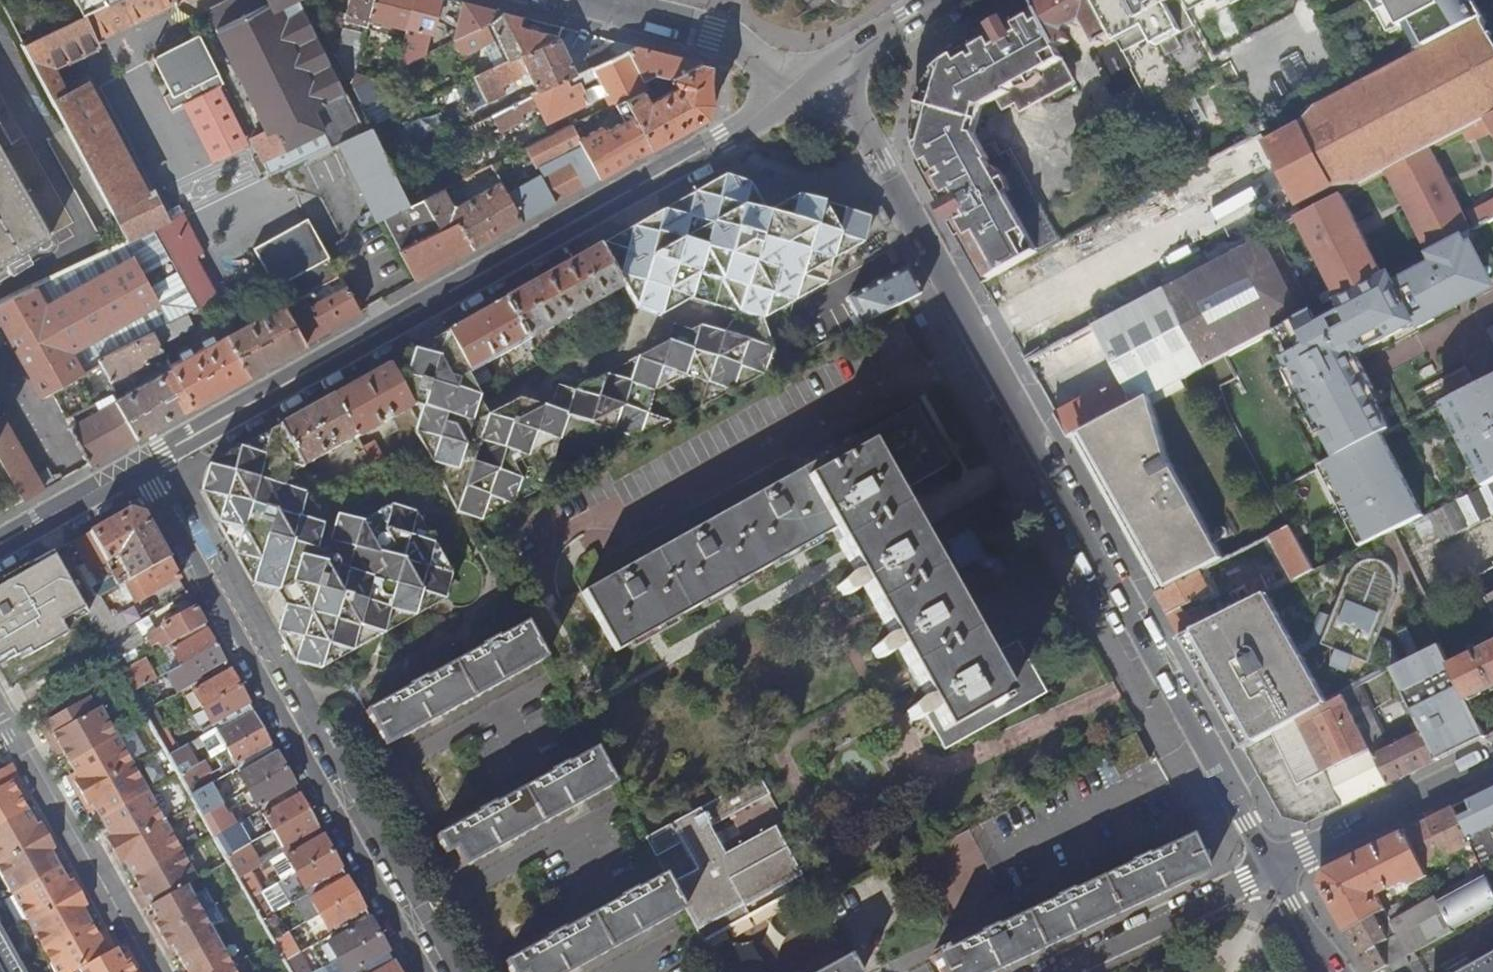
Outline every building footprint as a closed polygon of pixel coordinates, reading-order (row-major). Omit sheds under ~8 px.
[(21,43),(79,14),(109,0),(0,0),(0,2),(21,43)] [(79,14),(91,38),(172,0),(109,0),(79,14)] [(388,164),(370,124),(353,134),(335,97),(343,93),(331,69),(296,0),(226,0),(205,10),(210,19),(266,132),(251,139),(269,175),(280,170),(285,168),(294,164),(336,144),(348,171),(356,180),(388,164)] [(343,20),(365,25),(366,18),(371,0),(348,0),(343,20)] [(366,18),(370,19),(369,26),(394,31),(397,27),(403,29),(403,28),(411,0),(371,0),(366,18)] [(403,28),(403,29),(402,33),(394,67),(424,53),(437,0),(411,0),(403,28)] [(1095,0),(1036,0),(1033,1),(1038,9),(1058,48),(1069,42),(1066,35),(1068,28),(1073,26),(1075,28),(1081,25),(1081,21),(1085,20),(1085,21),(1084,22),(1094,41),(1112,32),(1095,0)] [(1137,0),(1095,0),(1112,32),(1156,117),(1190,100),(1137,0)] [(1183,0),(1137,0),(1190,100),(1226,81),(1183,0)] [(1226,81),(1256,139),(1485,19),(1473,0),(1183,0),(1226,81)] [(508,13),(463,1),(454,39),(488,23),(508,13)] [(1058,48),(1038,9),(1011,23),(1012,26),(1012,29),(1010,32),(1007,35),(1005,35),(1002,35),(1000,34),(997,31),(982,39),(953,57),(921,158),(938,188),(946,203),(950,202),(952,202),(954,203),(956,205),(957,207),(958,211),(957,214),(954,217),(962,231),(988,279),(1060,241),(1009,148),(1000,153),(994,140),(982,146),(976,134),(985,105),(997,99),(1003,109),(1016,102),(1021,110),(1076,81),(1058,48)] [(525,17),(508,13),(488,23),(508,61),(558,38),(558,36),(523,26),(525,17)] [(97,184),(127,241),(153,229),(198,307),(203,306),(207,303),(213,301),(216,299),(186,240),(195,235),(183,213),(162,223),(80,72),(58,82),(51,65),(94,44),(91,38),(79,14),(21,43),(96,184),(97,184)] [(1012,26),(1011,23),(1009,21),(1006,20),(1003,19),(1000,20),(998,22),(997,25),(997,28),(997,31),(1000,34),(1002,35),(1005,35),(1007,35),(1010,32),(1012,29),(1012,26)] [(1256,139),(1180,178),(1194,205),(1209,198),(1221,192),(1249,177),(1275,229),(1316,208),(1317,209),(1492,117),(1492,33),(1485,19),(1256,139)] [(488,23),(454,39),(462,52),(482,42),(494,66),(508,61),(488,23)] [(343,26),(335,55),(350,84),(354,68),(363,30),(343,26)] [(938,188),(921,158),(953,57),(982,39),(978,32),(950,48),(944,54),(940,66),(917,142),(913,157),(914,163),(930,192),(938,188)] [(221,82),(196,33),(184,39),(149,55),(166,91),(168,95),(205,77),(211,87),(217,84),(221,82)] [(508,61),(494,66),(466,79),(472,93),(480,89),(482,94),(527,72),(537,92),(575,73),(558,38),(508,61)] [(587,68),(633,46),(608,39),(606,43),(586,52),(588,55),(583,58),(587,68)] [(670,78),(700,63),(633,46),(587,68),(575,73),(537,92),(495,113),(501,124),(518,116),(517,114),(531,107),(531,104),(535,102),(545,122),(603,95),(608,106),(613,105),(624,100),(646,88),(642,81),(653,74),(667,79),(670,78)] [(624,100),(650,149),(707,117),(711,102),(708,83),(708,64),(700,63),(670,78),(674,87),(647,102),(644,96),(649,93),(646,88),(624,100)] [(917,142),(940,66),(931,76),(919,96),(916,113),(915,126),(916,136),(917,142)] [(354,68),(350,84),(351,87),(371,78),(374,77),(354,68)] [(168,95),(166,91),(159,95),(166,109),(179,103),(211,87),(205,77),(168,95)] [(351,87),(361,106),(382,97),(371,78),(351,87)] [(211,87),(179,103),(206,161),(246,142),(217,84),(211,87)] [(361,106),(370,124),(391,114),(382,97),(361,106)] [(599,178),(650,149),(624,100),(613,105),(622,121),(603,132),(600,128),(578,139),(599,178)] [(1317,209),(1316,208),(1275,229),(1271,232),(1277,244),(1302,230),(1333,290),(1307,303),(1311,312),(1312,313),(1336,301),(1382,277),(1428,253),(1459,237),(1492,219),(1492,206),(1467,220),(1435,160),(1492,131),(1492,132),(1492,117),(1317,209)] [(519,185),(505,193),(520,222),(599,178),(578,139),(570,125),(522,148),(534,168),(537,166),(542,176),(520,188),(519,185)] [(21,266),(15,254),(48,235),(0,150),(0,277),(21,266)] [(375,220),(381,218),(408,204),(388,164),(356,180),(375,220)] [(537,166),(534,168),(538,178),(542,176),(537,166)] [(869,216),(795,196),(765,213),(747,182),(723,176),(642,221),(598,246),(605,258),(622,289),(634,310),(658,318),(692,302),(738,314),(721,334),(697,327),(559,398),(558,397),(542,405),(521,396),(490,412),(468,372),(446,331),(388,363),(412,407),(419,403),(422,408),(415,429),(432,461),(445,464),(441,479),(457,510),(485,520),(579,471),(555,464),(568,418),(615,431),(607,456),(674,421),(649,415),(656,391),(684,377),(707,383),(699,408),(798,355),(773,349),(763,320),(824,285),(830,260),(862,242),(869,216)] [(1249,177),(1221,192),(1248,243),(1271,232),(1275,229),(1249,177)] [(472,249),(520,222),(499,182),(477,194),(474,187),(461,194),(465,201),(456,205),(449,205),(439,189),(422,197),(440,229),(456,221),(472,249)] [(416,280),(472,249),(456,221),(440,229),(422,197),(408,204),(381,218),(416,280)] [(946,203),(944,204),(943,206),(942,208),(942,210),(942,213),(943,215),(945,217),(947,218),(950,218),(952,218),(954,217),(957,214),(958,211),(957,207),(956,205),(954,203),(952,202),(950,202),(946,203)] [(307,293),(339,277),(321,246),(307,220),(251,248),(263,275),(280,304),(281,305),(307,293)] [(133,438),(114,402),(115,401),(114,399),(112,395),(115,393),(96,357),(151,331),(186,313),(198,307),(153,229),(127,241),(0,301),(0,328),(38,395),(48,390),(88,463),(133,438)] [(962,231),(954,235),(980,283),(988,279),(962,231)] [(1186,276),(1094,325),(1121,382),(1134,406),(1150,398),(1276,331),(1311,312),(1307,303),(1277,244),(1271,232),(1248,243),(1204,266),(1186,276)] [(1483,284),(1459,237),(1428,253),(1432,262),(1387,285),(1382,277),(1336,301),(1342,312),(1318,324),(1312,313),(1311,312),(1276,331),(1284,347),(1281,349),(1288,362),(1282,366),(1288,378),(1291,377),(1298,390),(1291,393),(1307,425),(1314,421),(1321,434),(1318,436),(1333,463),(1385,436),(1387,435),(1373,408),(1370,409),(1363,396),(1370,392),(1350,354),(1361,348),(1363,351),(1400,331),(1399,329),(1410,323),(1413,330),(1430,321),(1426,314),(1437,308),(1438,310),(1451,304),(1449,301),(1483,284)] [(605,258),(598,246),(503,299),(526,340),(527,341),(598,302),(602,299),(622,289),(605,258)] [(1178,259),(1186,276),(1204,266),(1196,250),(1178,259)] [(861,323),(920,292),(906,266),(847,297),(861,323)] [(303,343),(359,311),(345,286),(312,301),(307,293),(281,305),(303,343)] [(526,340),(503,299),(446,331),(468,372),(526,340)] [(207,303),(211,310),(217,308),(213,301),(207,303)] [(207,312),(211,310),(207,303),(203,306),(207,312)] [(248,374),(303,343),(281,305),(280,304),(233,331),(225,335),(248,374)] [(192,327),(186,313),(151,331),(158,343),(192,327)] [(96,357),(115,393),(121,389),(115,378),(143,364),(141,359),(160,350),(158,343),(151,331),(96,357)] [(193,405),(248,374),(225,335),(213,340),(210,337),(201,341),(202,345),(190,352),(189,349),(179,354),(180,357),(169,364),(171,367),(193,405)] [(412,407),(388,363),(333,394),(356,437),(357,438),(380,425),(378,419),(386,415),(388,421),(412,407)] [(133,438),(193,405),(171,367),(114,399),(115,401),(114,402),(133,438)] [(1492,482),(1492,379),(1444,405),(1486,485),(1492,482)] [(1121,382),(1056,417),(1069,441),(1082,434),(1134,406),(1121,382)] [(356,437),(333,394),(279,425),(302,467),(356,437)] [(1134,406),(1082,434),(1168,588),(1209,567),(1224,559),(1171,460),(1150,398),(1134,406)] [(944,468),(909,406),(580,593),(614,654),(830,532),(856,577),(846,581),(836,588),(841,597),(848,596),(855,592),(862,587),(891,639),(884,641),(876,646),(872,650),(876,659),(882,658),(890,654),(897,649),(927,701),(922,703),(911,708),(907,712),(912,722),(917,721),(925,717),(932,710),(934,713),(927,717),(945,749),(1047,692),(1017,639),(987,656),(910,522),(895,495),(944,468)] [(41,490),(0,419),(0,459),(23,500),(41,490)] [(296,659),(323,667),(446,599),(453,573),(418,510),(392,503),(363,521),(337,512),(332,539),(318,547),(323,525),(293,471),(302,467),(279,425),(208,465),(202,490),(253,583),(277,589),(286,605),(279,628),(296,659)] [(1385,436),(1333,463),(1374,541),(1426,515),(1385,436)] [(370,461),(374,469),(387,462),(374,439),(362,446),(364,450),(370,461)] [(364,464),(370,461),(364,450),(357,454),(364,464)] [(1430,513),(1443,540),(1492,515),(1492,482),(1486,485),(1430,513)] [(120,585),(126,582),(169,558),(145,514),(131,508),(91,531),(115,576),(120,585)] [(1290,527),(1270,537),(1294,580),(1313,571),(1290,527)] [(91,531),(75,540),(88,562),(100,584),(115,576),(91,531)] [(1356,566),(1327,641),(1373,660),(1402,585),(1404,576),(1399,562),(1388,553),(1374,552),(1362,558),(1356,566)] [(0,582),(0,658),(13,651),(16,657),(30,649),(32,654),(69,633),(62,621),(86,608),(84,605),(56,555),(32,568),(18,576),(16,573),(0,582)] [(180,578),(169,558),(126,582),(136,602),(180,578)] [(100,584),(88,562),(79,567),(96,598),(100,596),(120,585),(115,576),(100,584)] [(30,565),(16,573),(18,576),(32,568),(30,565)] [(1168,588),(1156,594),(1180,638),(1211,622),(1204,608),(1186,616),(1183,609),(1211,594),(1203,579),(1212,574),(1209,567),(1168,588)] [(1476,578),(1486,599),(1492,595),(1492,570),(1476,578)] [(1266,594),(1270,593),(1262,576),(1245,584),(1249,592),(1238,597),(1242,606),(1266,594)] [(183,597),(189,594),(186,589),(180,593),(183,597)] [(1211,622),(1180,638),(1243,751),(1274,734),(1300,720),(1329,704),(1266,594),(1242,606),(1236,609),(1225,615),(1211,622)] [(1217,600),(1225,615),(1236,609),(1228,594),(1217,600)] [(84,605),(86,608),(104,641),(128,627),(121,615),(113,619),(100,596),(96,598),(84,605)] [(173,642),(206,624),(197,608),(147,635),(154,647),(171,638),(173,642)] [(549,657),(529,621),(498,638),(497,637),(482,645),(482,647),(426,678),(424,677),(409,685),(409,687),(366,710),(385,746),(549,657)] [(128,627),(104,641),(115,660),(141,645),(143,637),(136,623),(128,627)] [(173,650),(209,630),(206,624),(173,642),(169,645),(173,650)] [(217,645),(209,630),(173,650),(169,645),(160,650),(168,663),(153,671),(146,658),(121,671),(132,691),(157,678),(171,670),(180,665),(217,645)] [(1436,762),(1486,738),(1468,702),(1451,666),(1441,644),(1393,671),(1418,723),(1436,762)] [(226,661),(217,645),(180,665),(189,682),(226,661)] [(1492,690),(1492,646),(1487,649),(1486,648),(1481,650),(1482,651),(1451,666),(1468,702),(1492,690)] [(182,691),(192,686),(189,682),(180,665),(171,670),(182,691)] [(203,707),(241,687),(231,670),(194,691),(203,707)] [(157,678),(132,691),(144,712),(165,700),(169,698),(157,678)] [(194,712),(203,707),(194,691),(192,686),(182,691),(185,696),(194,712)] [(212,723),(250,703),(241,687),(203,707),(212,723)] [(1344,697),(1373,756),(1388,749),(1359,688),(1344,697)] [(92,696),(43,723),(57,749),(62,746),(79,778),(75,781),(89,805),(94,803),(112,835),(107,837),(121,863),(126,860),(144,892),(139,895),(147,908),(151,905),(159,919),(155,922),(169,948),(174,945),(189,971),(252,971),(236,943),(225,949),(212,927),(223,920),(206,889),(194,895),(188,884),(199,878),(103,706),(99,708),(92,696)] [(1342,808),(1387,785),(1373,756),(1344,697),(1329,704),(1300,720),(1325,773),(1342,808)] [(165,700),(144,712),(156,733),(164,729),(158,718),(171,710),(165,700)] [(214,728),(212,723),(203,707),(194,712),(205,733),(206,733),(214,728)] [(227,748),(264,728),(255,712),(218,732),(227,748)] [(1298,786),(1325,773),(1300,720),(1274,734),(1298,786)] [(1387,785),(1436,762),(1418,723),(1412,725),(1416,736),(1398,745),(1395,740),(1391,742),(1394,747),(1388,749),(1373,756),(1387,785)] [(164,729),(156,733),(167,753),(177,748),(166,728),(164,729)] [(237,768),(275,747),(264,728),(227,748),(217,753),(225,767),(214,773),(207,759),(198,764),(179,774),(190,794),(211,782),(237,768)] [(217,753),(227,748),(218,732),(216,728),(214,728),(206,733),(217,753)] [(177,748),(167,753),(179,774),(198,764),(187,743),(177,748)] [(239,773),(277,752),(275,747),(237,768),(239,773)] [(617,783),(598,747),(568,764),(566,763),(550,772),(551,773),(496,804),(495,803),(477,812),(478,813),(436,836),(455,872),(617,783)] [(248,790),(286,768),(277,752),(239,773),(248,790)] [(129,960),(125,963),(117,948),(113,950),(106,938),(102,940),(84,908),(88,905),(74,880),(70,883),(52,851),(56,848),(42,823),(38,825),(20,793),(25,791),(10,765),(0,771),(0,872),(56,971),(75,971),(81,969),(82,971),(136,971),(129,960)] [(258,806),(296,785),(286,768),(248,790),(242,793),(234,797),(240,808),(254,800),(258,806)] [(411,783),(429,818),(458,803),(441,768),(411,783)] [(242,793),(248,790),(239,773),(233,776),(242,793)] [(759,774),(646,836),(658,858),(683,844),(697,869),(672,883),(686,908),(704,943),(808,885),(775,825),(726,852),(722,845),(716,834),(711,826),(770,794),(759,774)] [(211,782),(190,794),(202,815),(223,803),(211,782)] [(1467,803),(1472,814),(1476,813),(1478,817),(1474,818),(1461,824),(1486,875),(1492,871),(1492,790),(1467,803)] [(273,830),(310,809),(301,794),(262,815),(265,821),(254,827),(248,817),(237,823),(214,836),(226,857),(250,843),(262,837),(273,830)] [(223,803),(202,815),(214,836),(237,823),(230,811),(228,812),(223,803)] [(282,846),(319,826),(310,809),(273,830),(282,846)] [(1454,809),(1419,827),(1436,862),(1460,850),(1464,857),(1461,858),(1471,878),(1437,897),(1454,930),(1492,909),(1492,890),(1486,875),(1461,824),(1454,809)] [(1436,862),(1419,827),(1406,832),(1423,869),(1436,862)] [(274,856),(284,850),(282,846),(273,830),(262,837),(274,856)] [(716,834),(722,845),(729,842),(723,831),(716,834)] [(1423,869),(1406,832),(1324,872),(1320,886),(1346,932),(1376,915),(1385,910),(1377,894),(1388,889),(1392,897),(1397,895),(1394,889),(1409,882),(1411,886),(1428,878),(1423,869)] [(287,854),(297,872),(333,852),(323,834),(287,854)] [(943,971),(993,971),(1085,929),(1182,883),(1208,870),(1191,834),(1146,855),(1145,853),(1129,861),(1130,863),(1072,890),(1071,888),(1054,896),(1055,898),(997,925),(996,923),(978,931),(979,934),(948,949),(947,946),(937,951),(938,953),(935,955),(943,971)] [(250,843),(226,857),(237,877),(261,863),(250,843)] [(286,878),(297,872),(287,854),(284,850),(274,856),(286,878)] [(306,888),(342,867),(333,852),(297,872),(306,888)] [(297,898),(345,872),(342,867),(306,888),(297,872),(286,878),(285,878),(296,899),(297,898)] [(309,919),(320,913),(311,897),(347,876),(345,872),(297,898),(309,919)] [(686,908),(672,883),(667,873),(637,889),(636,888),(619,898),(619,899),(564,929),(562,928),(546,937),(547,939),(506,961),(512,971),(568,971),(686,908)] [(320,913),(356,892),(347,876),(311,897),(320,913)] [(254,877),(241,884),(249,898),(262,891),(254,877)] [(262,891),(249,898),(260,919),(274,911),(263,890),(262,891)] [(329,928),(365,908),(356,892),(320,913),(309,919),(320,940),(332,933),(329,928)] [(1454,930),(1437,897),(1418,908),(1435,942),(1455,932),(1454,930)] [(332,933),(368,913),(365,908),(329,928),(332,933)] [(1435,942),(1418,908),(1401,917),(1392,922),(1398,935),(1389,940),(1379,946),(1390,966),(1435,942)] [(1387,913),(1392,922),(1401,917),(1397,909),(1387,913)] [(380,935),(368,913),(332,933),(335,938),(329,942),(330,943),(315,952),(324,966),(335,960),(340,957),(380,935)] [(1346,932),(1369,971),(1379,971),(1390,966),(1379,946),(1389,940),(1376,915),(1346,932)] [(0,926),(0,971),(26,971),(0,926)] [(285,932),(272,939),(284,960),(297,953),(285,932)] [(335,938),(332,933),(320,940),(311,945),(315,952),(330,943),(329,942),(335,938)] [(380,935),(340,957),(343,962),(349,971),(354,971),(389,951),(380,935)] [(841,957),(837,950),(797,971),(814,971),(841,957)] [(297,953),(284,960),(291,971),(310,971),(299,951),(297,953)] [(851,953),(816,971),(861,971),(851,953)] [(1465,971),(1492,971),(1492,956),(1465,971)] [(395,961),(376,971),(401,971),(395,961)]
